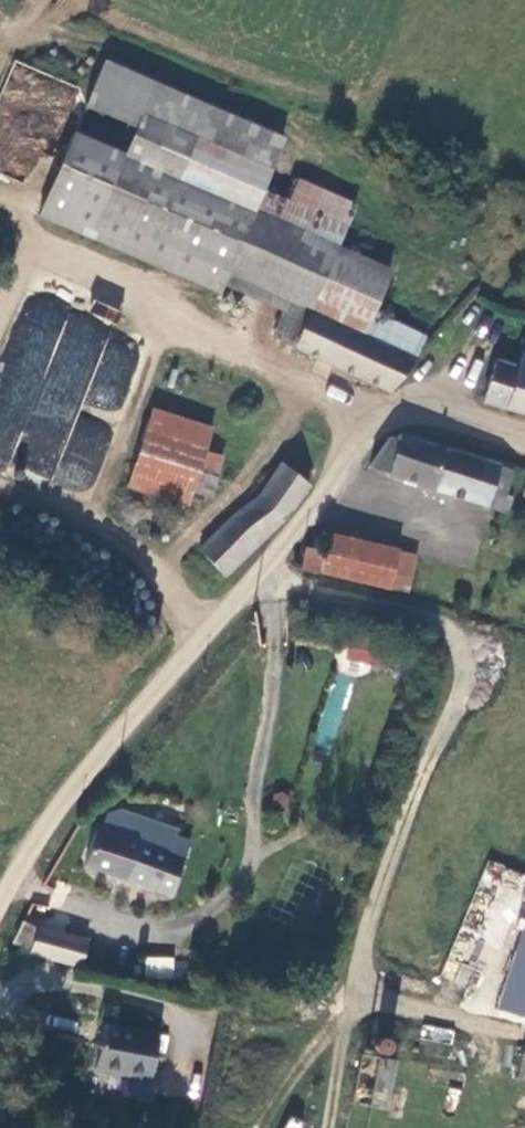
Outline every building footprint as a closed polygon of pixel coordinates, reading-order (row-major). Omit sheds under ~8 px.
[(278,133),(102,60),(83,105),(126,125),(116,147),(74,129),(39,213),(221,292),(228,274),(263,195),(273,173),(263,168),(278,133)] [(355,208),(273,173),(263,195),(344,231),(355,208)] [(344,231),(263,195),(228,274),(309,311),(337,248),(344,231)] [(391,274),(337,248),(309,311),(308,313),(362,337),(372,314),(391,274)] [(274,338),(391,391),(417,360),(414,360),(362,337),(308,313),(289,305),(274,338)] [(19,309),(0,363),(0,460),(90,492),(113,428),(78,415),(84,399),(117,411),(139,351),(19,309)] [(425,336),(372,314),(362,337),(414,360),(425,336)] [(524,415),(524,343),(516,366),(496,360),(483,400),(524,415)] [(249,402),(245,398),(240,397),(234,400),(232,405),(233,411),(236,414),(242,415),(247,413),(250,408),(249,402)] [(135,473),(211,495),(222,456),(204,451),(210,425),(152,409),(135,473)] [(399,441),(388,437),(366,469),(487,506),(491,490),(502,494),(511,471),(402,435),(399,441)] [(198,549),(226,577),(282,520),(312,484),(281,461),(257,493),(198,549)] [(511,496),(502,494),(491,490),(487,506),(506,512),(511,496)] [(323,575),(407,595),(417,554),(334,533),(328,556),(323,575)] [(184,563),(210,591),(226,577),(198,549),(184,563)] [(304,570),(323,575),(328,556),(308,551),(304,570)] [(345,660),(381,663),(383,648),(346,645),(345,660)] [(369,667),(342,657),(311,747),(328,753),(354,676),(365,679),(369,667)] [(135,875),(187,896),(203,857),(100,821),(76,860),(135,875)] [(524,921),(496,1007),(524,1017),(524,922),(524,921)] [(38,928),(28,955),(78,971),(87,944),(38,928)] [(143,976),(173,979),(175,957),(145,954),(143,976)] [(450,1048),(455,1031),(423,1023),(419,1040),(450,1048)] [(104,1024),(96,1071),(149,1083),(158,1035),(104,1024)] [(393,1056),(396,1040),(376,1036),(373,1052),(393,1056)] [(359,1057),(346,1127),(524,1127),(524,1087),(359,1057)] [(283,1127),(299,1127),(301,1122),(287,1117),(283,1127)]
